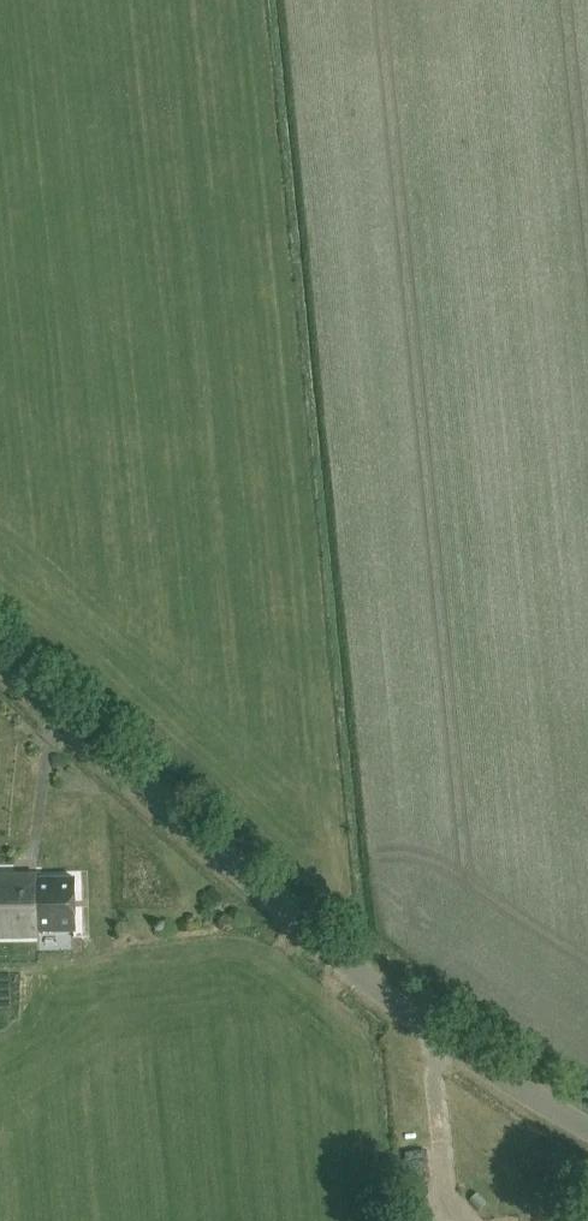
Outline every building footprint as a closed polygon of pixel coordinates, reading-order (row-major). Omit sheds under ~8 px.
[(74,930),(74,876),(35,877),(35,872),(0,873),(0,935),(37,935),(37,930),(74,930)]
